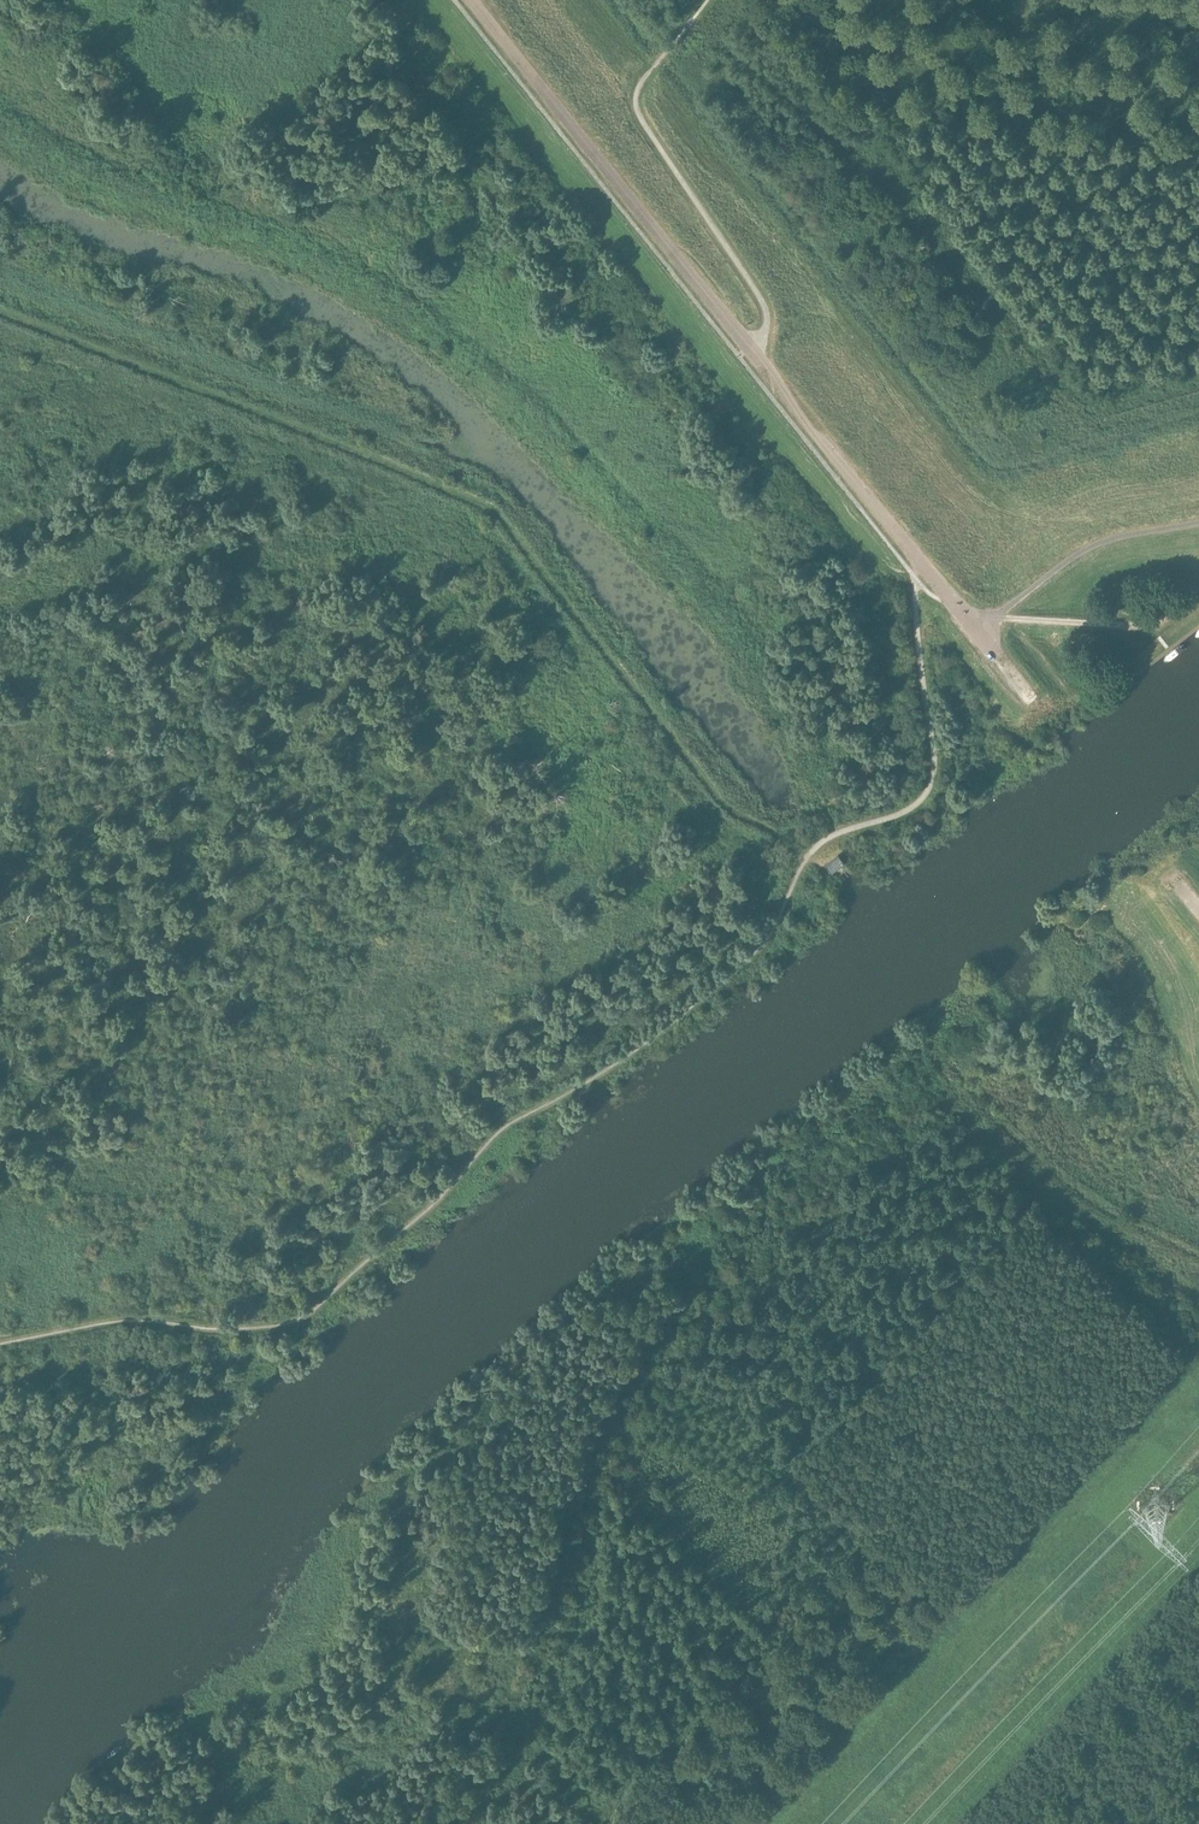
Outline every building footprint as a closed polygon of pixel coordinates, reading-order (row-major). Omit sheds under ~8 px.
[(834,871),(844,863),(845,863),(839,855),(826,865),(827,867),(832,873),(834,871)]
